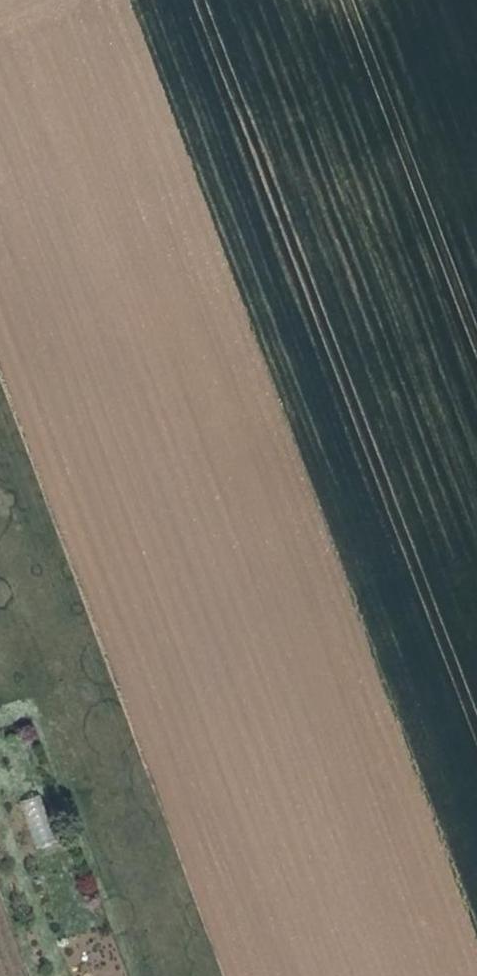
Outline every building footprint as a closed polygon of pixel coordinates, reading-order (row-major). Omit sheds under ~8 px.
[(37,795),(19,802),(37,848),(55,841),(37,795)]
